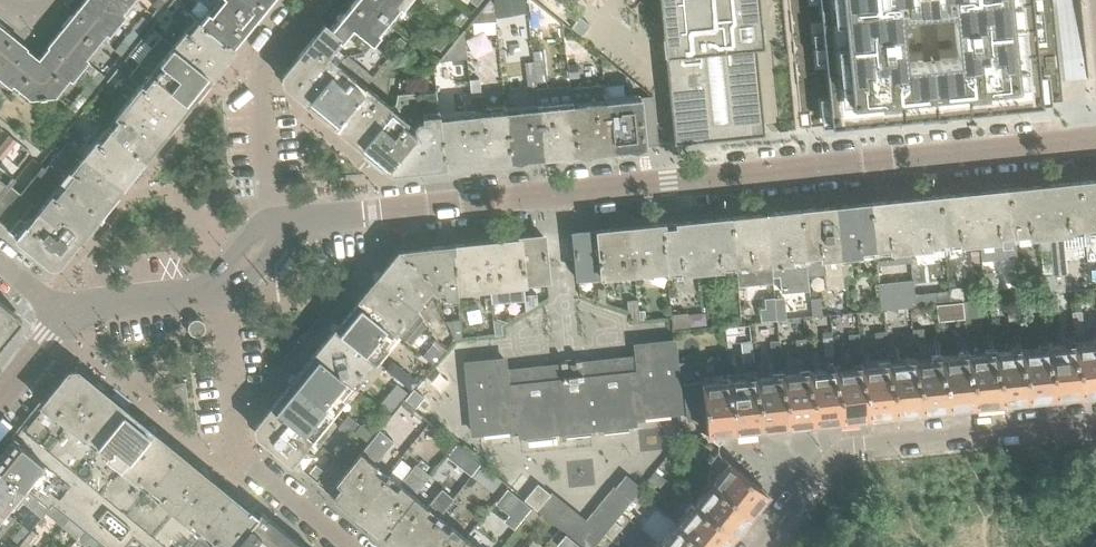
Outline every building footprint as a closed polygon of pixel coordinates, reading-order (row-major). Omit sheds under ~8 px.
[(88,0),(86,0),(73,16),(72,15),(67,21),(99,46),(109,33),(111,35),(119,25),(88,0)] [(135,0),(88,0),(119,25),(126,16),(125,14),(136,0),(135,0)] [(166,1),(165,0),(156,0),(153,4),(159,10),(166,1)] [(196,3),(193,0),(187,0),(182,6),(188,12),(196,3)] [(255,19),(231,0),(221,0),(217,5),(220,8),(206,25),(233,47),(255,19)] [(271,0),(231,0),(255,19),(271,0)] [(409,0),(356,0),(343,16),(352,25),(375,44),(382,34),(378,32),(399,7),(402,10),(410,1),(409,0)] [(494,3),(491,0),(489,0),(471,23),(496,21),(496,18),(494,3)] [(525,0),(493,0),(494,3),(496,18),(527,14),(525,0)] [(674,143),(765,134),(756,46),(764,45),(759,0),(660,0),(674,143)] [(822,128),(1095,100),(1091,53),(1062,55),(1057,7),(1086,4),(1086,0),(809,0),(822,128)] [(190,102),(234,49),(234,48),(233,47),(206,25),(199,20),(189,31),(186,30),(195,20),(175,4),(157,26),(175,42),(172,46),(173,46),(161,60),(164,63),(155,74),(190,102)] [(461,26),(468,17),(462,11),(455,20),(461,26)] [(545,11),(530,13),(532,28),(547,26),(545,11)] [(351,74),(329,54),(352,25),(343,16),(342,15),(330,29),(325,25),(284,75),(285,83),(335,125),(363,90),(351,80),(354,77),(351,74)] [(142,30),(150,21),(144,16),(136,25),(142,30)] [(580,17),(571,29),(581,38),(591,26),(580,17)] [(99,46),(67,21),(62,27),(64,28),(49,46),(50,46),(82,71),(91,60),(89,59),(99,46)] [(26,49),(27,48),(10,34),(11,32),(4,27),(0,32),(0,77),(2,78),(26,49)] [(399,51),(407,42),(400,36),(393,46),(399,51)] [(441,51),(448,42),(442,36),(434,45),(441,51)] [(122,55),(129,46),(122,41),(115,50),(122,55)] [(82,71),(50,46),(41,59),(40,58),(43,95),(60,94),(72,80),(74,81),(82,71)] [(43,95),(40,58),(39,59),(26,49),(2,78),(12,86),(14,85),(28,97),(43,95)] [(534,51),(533,52),(534,61),(535,61),(537,83),(548,82),(544,50),(534,51)] [(579,77),(577,55),(568,56),(570,78),(579,77)] [(537,83),(535,61),(534,61),(525,63),(528,91),(538,90),(537,83)] [(98,84),(105,75),(99,70),(92,79),(98,84)] [(145,157),(190,102),(155,74),(145,85),(142,82),(116,114),(119,117),(110,129),(145,157)] [(121,82),(112,75),(107,81),(116,88),(121,82)] [(86,98),(98,84),(92,79),(80,93),(86,98)] [(511,159),(506,111),(484,113),(480,79),(470,80),(470,81),(462,82),(463,103),(472,102),(473,114),(440,117),(444,166),(511,159)] [(116,88),(107,81),(102,87),(111,94),(116,88)] [(642,146),(638,98),(605,101),(603,85),(571,88),(573,104),(578,152),(642,146)] [(361,146),(392,108),(378,97),(375,101),(363,90),(335,125),(361,146)] [(444,166),(440,117),(438,103),(419,105),(417,91),(398,94),(396,103),(392,108),(361,146),(391,171),(444,166)] [(216,94),(205,95),(208,131),(219,130),(216,94)] [(658,144),(654,98),(655,97),(653,96),(638,98),(642,146),(658,144)] [(578,152),(573,104),(506,111),(511,159),(578,152)] [(100,212),(145,157),(110,129),(102,122),(91,135),(96,139),(72,169),(75,172),(66,183),(100,212)] [(76,136),(68,130),(63,136),(71,143),(76,136)] [(10,150),(17,141),(10,135),(3,144),(10,150)] [(10,150),(3,144),(0,148),(0,158),(2,160),(10,150)] [(14,175),(0,163),(0,191),(14,175)] [(100,212),(66,183),(44,166),(22,194),(11,185),(0,199),(0,222),(11,231),(10,232),(50,265),(59,264),(100,212)] [(1080,182),(1085,233),(1095,232),(1095,181),(1080,182)] [(1085,233),(1080,182),(1009,189),(1015,240),(1050,237),(1053,272),(1056,292),(1066,291),(1065,275),(1068,274),(1064,235),(1085,233)] [(1015,240),(1009,189),(940,196),(946,247),(1015,240)] [(946,247),(940,196),(872,203),(876,254),(946,247)] [(876,254),(872,203),(801,210),(806,261),(876,254)] [(806,261),(801,210),(732,217),(738,269),(751,267),(752,274),(773,272),(772,265),(780,264),(782,282),(808,280),(806,261)] [(738,269),(732,217),(662,224),(667,272),(667,276),(738,269)] [(667,272),(662,224),(599,231),(603,276),(604,278),(617,277),(616,273),(626,272),(626,276),(644,274),(644,270),(653,269),(653,273),(667,272)] [(603,276),(599,231),(574,233),(577,264),(579,278),(603,276)] [(547,267),(543,236),(486,242),(495,326),(496,335),(502,334),(499,298),(500,298),(499,288),(500,288),(500,285),(509,284),(509,288),(524,286),(523,284),(548,281),(547,267)] [(495,326),(486,242),(399,251),(429,275),(430,290),(435,293),(442,292),(443,298),(457,297),(457,292),(474,291),(473,287),(482,287),(482,290),(483,299),(485,299),(488,327),(495,326)] [(415,308),(430,290),(429,275),(399,251),(358,302),(394,331),(401,323),(404,326),(417,310),(415,308)] [(854,282),(852,263),(843,263),(843,265),(845,282),(854,282)] [(997,297),(994,272),(983,273),(986,298),(997,297)] [(1056,292),(1053,272),(1045,273),(1047,293),(1051,293),(1051,292),(1056,292)] [(917,306),(916,294),(914,279),(878,283),(881,310),(917,306)] [(964,301),(963,286),(950,288),(952,302),(964,301)] [(607,304),(605,288),(598,289),(598,301),(607,304)] [(939,304),(937,291),(916,294),(917,306),(939,304)] [(777,313),(776,295),(775,293),(766,294),(768,320),(777,319),(777,313)] [(538,304),(538,294),(525,295),(526,310),(538,304)] [(786,312),(785,294),(776,295),(777,313),(786,312)] [(1030,315),(1029,296),(1019,296),(1020,315),(1030,315)] [(821,298),(810,299),(812,317),(823,316),(821,298)] [(0,299),(0,346),(23,318),(0,299)] [(639,320),(637,300),(628,301),(629,311),(632,312),(633,321),(639,320)] [(394,331),(358,302),(316,353),(351,383),(360,372),(364,375),(386,347),(383,344),(394,331)] [(1018,320),(1017,305),(1008,306),(1009,321),(1018,320)] [(1085,334),(1082,310),(1073,312),(1076,335),(1085,334)] [(687,312),(672,314),(672,317),(673,330),(689,329),(687,312)] [(205,331),(206,327),(205,325),(203,322),(200,320),(196,319),(192,320),(190,323),(188,327),(188,328),(189,332),(192,335),(195,336),(199,336),(203,334),(205,331)] [(446,332),(438,320),(430,325),(437,338),(446,332)] [(463,338),(462,328),(451,329),(452,339),(463,338)] [(925,346),(924,328),(913,329),(914,337),(915,347),(925,346)] [(889,352),(886,331),(875,332),(878,353),(889,352)] [(861,354),(859,333),(849,334),(851,355),(861,354)] [(834,355),(833,337),(824,337),(825,356),(834,355)] [(808,358),(806,338),(797,339),(800,359),(808,358)] [(782,360),(780,341),(771,342),(773,361),(782,360)] [(1077,343),(1082,393),(1084,397),(1095,396),(1095,393),(1095,341),(1077,343)] [(681,412),(678,385),(676,363),(674,342),(638,346),(639,357),(582,363),(581,361),(564,363),(564,365),(506,371),(505,360),(466,364),(474,434),(519,429),(520,436),(529,435),(530,441),(553,439),(553,432),(568,431),(569,437),(592,434),(592,428),(606,427),(606,433),(631,430),(630,424),(638,423),(638,416),(681,412)] [(751,342),(741,343),(744,361),(753,360),(751,342)] [(1082,393),(1077,343),(1049,346),(1054,394),(1057,399),(1069,398),(1071,392),(1080,391),(1082,393)] [(440,355),(428,345),(422,353),(434,364),(440,355)] [(1054,394),(1049,346),(1022,349),(1027,397),(1031,402),(1042,401),(1044,395),(1054,394)] [(1027,397),(1022,349),(996,351),(1001,399),(1004,405),(1016,404),(1018,398),(1027,397)] [(1001,399),(996,351),(970,354),(975,404),(978,408),(989,406),(991,400),(1001,399)] [(351,383),(316,353),(274,404),(311,433),(318,423),(321,426),(346,396),(343,392),(351,383)] [(975,404),(970,354),(943,357),(948,406),(951,411),(962,409),(965,403),(974,402),(975,404)] [(948,406),(943,357),(917,359),(922,411),(924,413),(936,412),(938,406),(948,405),(948,406)] [(922,411),(917,359),(890,362),(895,412),(898,416),(909,415),(911,409),(921,408),(922,411)] [(418,382),(393,361),(386,369),(401,382),(411,390),(418,382)] [(734,427),(729,378),(703,381),(701,361),(676,363),(678,385),(698,382),(703,427),(720,443),(726,435),(725,428),(734,427)] [(895,412),(890,362),(862,365),(867,413),(871,419),(882,417),(885,412),(894,411),(895,412)] [(867,413),(862,365),(835,368),(841,416),(844,421),(856,420),(858,414),(867,413)] [(841,416),(835,368),(809,370),(814,419),(818,424),(829,423),(831,417),(841,416)] [(129,508),(176,451),(78,370),(70,371),(14,439),(44,464),(24,487),(17,496),(16,497),(42,518),(46,513),(53,504),(70,518),(84,530),(85,531),(96,540),(106,546),(125,546),(134,536),(148,546),(176,546),(129,508)] [(814,419),(809,370),(783,373),(788,422),(791,427),(802,426),(805,420),(814,419)] [(788,422),(783,373),(756,376),(761,425),(765,429),(776,428),(778,422),(787,422),(788,422)] [(761,425),(756,376),(729,378),(734,427),(738,432),(749,431),(751,425),(761,424),(761,425)] [(403,400),(411,390),(401,382),(396,388),(397,394),(403,400)] [(313,435),(311,433),(274,404),(257,426),(258,434),(295,464),(295,463),(302,469),(315,453),(305,445),(313,435)] [(379,431),(367,422),(360,424),(351,416),(348,415),(343,420),(352,428),(370,443),(379,431)] [(352,428),(343,420),(338,426),(347,433),(352,428)] [(444,434),(432,424),(424,434),(436,444),(444,434)] [(378,450),(388,438),(379,431),(370,443),(378,450)] [(4,513),(6,511),(12,502),(16,497),(17,496),(24,487),(44,464),(14,439),(0,456),(0,510),(4,513)] [(223,489),(176,451),(129,508),(176,546),(188,546),(195,537),(229,494),(223,489)] [(328,492),(349,464),(338,455),(325,472),(317,482),(317,483),(328,492)] [(355,514),(382,481),(369,470),(371,467),(357,455),(349,464),(328,492),(355,514)] [(770,496),(723,457),(722,456),(715,464),(723,471),(713,483),(750,514),(754,514),(761,506),(770,496)] [(431,475),(416,464),(396,488),(396,487),(393,490),(382,481),(355,514),(396,546),(414,546),(433,523),(420,513),(423,510),(411,500),(431,475)] [(482,465),(473,477),(493,493),(503,481),(482,465)] [(667,480),(655,470),(649,478),(660,487),(666,480),(667,481),(667,480)] [(616,522),(643,487),(627,475),(617,487),(620,490),(589,529),(549,496),(551,494),(539,484),(525,500),(560,528),(584,546),(595,546),(597,546),(606,534),(616,522)] [(750,514),(713,483),(696,504),(732,534),(737,535),(744,526),(742,520),(748,513),(750,514)] [(508,489),(496,504),(509,515),(520,523),(532,508),(508,489)] [(256,516),(229,494),(195,537),(188,546),(232,546),(256,516)] [(53,504),(46,513),(63,527),(63,526),(70,518),(53,504)] [(696,504),(679,525),(704,546),(727,546),(725,541),(731,534),(732,534),(696,504)] [(667,515),(660,508),(654,514),(662,521),(667,515)] [(15,519),(6,511),(4,513),(0,510),(0,538),(15,519)] [(260,511),(256,516),(232,546),(304,546),(260,511)] [(70,518),(63,526),(67,530),(66,531),(76,539),(84,530),(70,518)] [(612,539),(622,527),(616,522),(606,534),(612,539)] [(462,542),(448,530),(445,533),(433,523),(414,546),(468,546),(462,542)] [(32,545),(40,536),(32,530),(31,532),(23,525),(10,541),(17,546),(34,546),(32,545)] [(679,525),(662,546),(663,546),(704,546),(679,525)] [(77,542),(84,546),(91,546),(96,540),(85,531),(77,542)]
